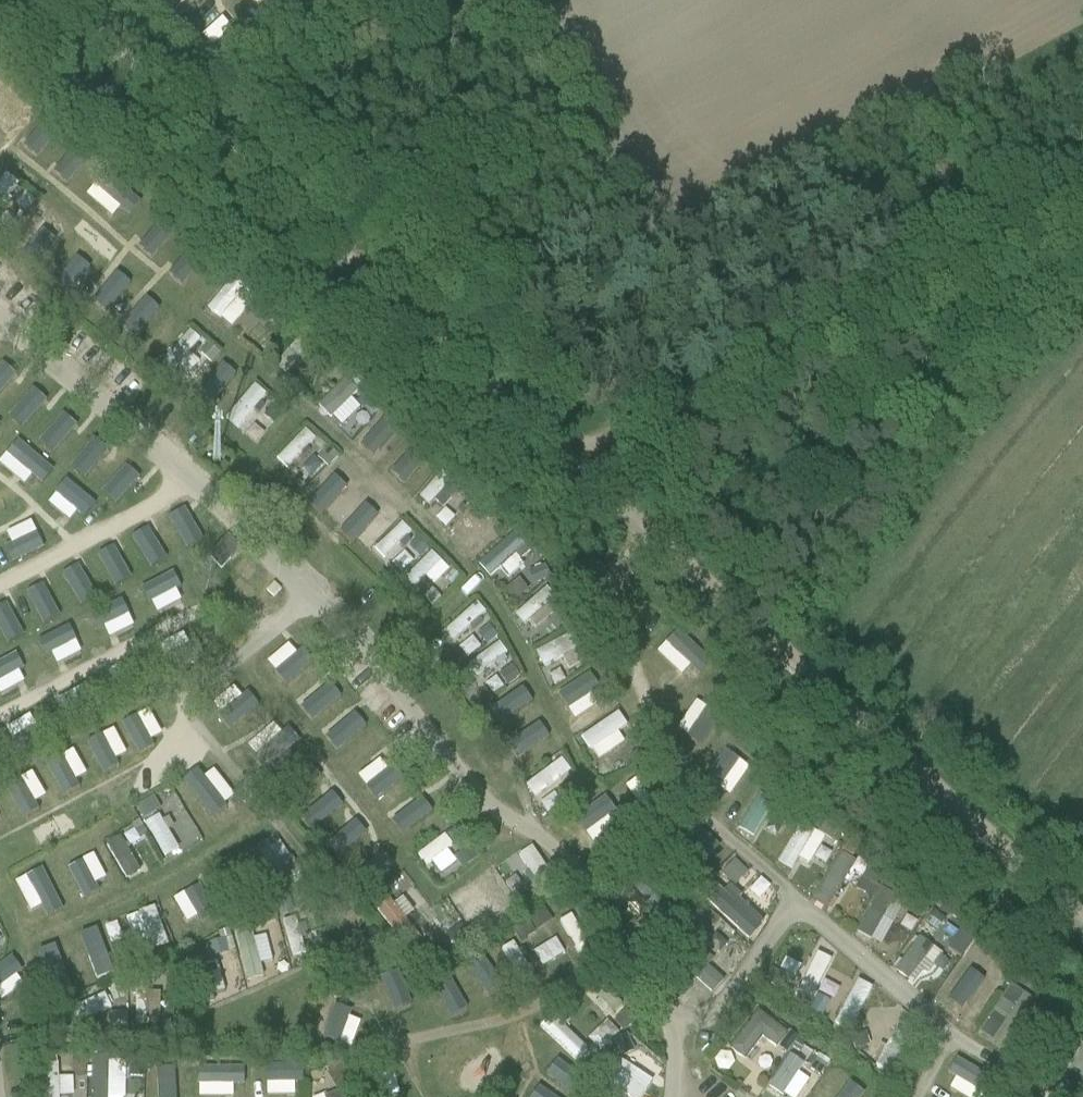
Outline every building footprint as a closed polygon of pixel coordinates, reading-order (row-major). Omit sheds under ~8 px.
[(2,98),(9,89),(0,81),(0,96),(2,98)] [(29,105),(21,116),(36,127),(44,116),(29,105)] [(7,146),(17,157),(39,137),(29,126),(7,146)] [(99,161),(89,174),(99,183),(110,170),(99,161)] [(96,181),(73,216),(86,224),(109,190),(96,181)] [(133,193),(124,204),(136,214),(145,203),(133,193)] [(23,197),(13,208),(23,217),(33,206),(23,197)] [(53,225),(43,236),(53,246),(63,235),(53,225)] [(181,228),(171,239),(181,248),(192,237),(181,228)] [(89,250),(78,263),(89,273),(100,260),(89,250)] [(167,254),(149,275),(168,290),(185,269),(167,254)] [(193,274),(185,287),(198,295),(206,282),(193,274)] [(95,316),(124,289),(112,276),(83,303),(95,316)] [(143,296),(131,309),(141,318),(153,305),(143,296)] [(105,318),(119,326),(127,312),(113,304),(105,318)] [(272,306),(264,315),(274,324),(282,314),(272,306)] [(174,322),(164,334),(173,342),(184,330),(174,322)] [(150,351),(159,340),(147,330),(138,342),(150,351)] [(265,357),(273,367),(288,355),(280,345),(265,357)] [(208,347),(200,356),(211,366),(220,357),(208,347)] [(323,347),(313,359),(330,374),(341,362),(323,347)] [(223,374),(215,386),(228,395),(236,383),(223,374)] [(11,383),(0,376),(0,401),(11,383)] [(317,420),(347,394),(333,377),(302,403),(317,420)] [(241,378),(234,386),(243,394),(250,387),(241,378)] [(371,395),(360,407),(372,418),(383,405),(371,395)] [(273,408),(264,418),(274,426),(282,417),(273,408)] [(403,426),(393,437),(403,445),(413,434),(403,426)] [(12,427),(3,437),(13,447),(23,436),(12,427)] [(290,428),(260,460),(271,471),(301,439),(290,428)] [(327,449),(317,460),(327,469),(337,458),(327,449)] [(386,480),(400,460),(388,452),(375,472),(386,480)] [(434,458),(422,471),(431,480),(443,467),(434,458)] [(407,490),(415,478),(402,469),(394,482),(407,490)] [(357,482),(350,490),(358,498),(366,489),(357,482)] [(466,483),(457,493),(468,502),(476,492),(466,483)] [(100,484),(88,492),(95,503),(107,496),(100,484)] [(61,485),(31,497),(41,521),(71,508),(61,485)] [(312,508),(324,516),(334,502),(322,494),(312,508)] [(30,527),(13,499),(0,507),(0,524),(9,539),(30,527)] [(454,504),(432,533),(453,548),(475,519),(454,504)] [(390,513),(380,524),(390,533),(400,521),(390,513)] [(51,516),(46,520),(51,527),(56,524),(51,516)] [(499,525),(498,531),(503,537),(514,527),(506,518),(499,525)] [(80,536),(87,532),(84,527),(77,531),(80,536)] [(0,538),(0,553),(1,555),(13,548),(5,535),(0,538)] [(227,535),(206,557),(220,572),(242,550),(227,535)] [(471,573),(512,552),(505,539),(464,559),(471,573)] [(418,541),(411,549),(419,557),(426,549),(418,541)] [(43,544),(37,548),(40,553),(47,549),(43,544)] [(41,556),(44,562),(52,558),(48,552),(41,556)] [(242,553),(218,577),(254,614),(279,588),(242,553)] [(545,567),(529,573),(535,587),(550,581),(545,567)] [(134,580),(149,620),(171,612),(155,571),(134,580)] [(453,572),(445,581),(452,588),(460,579),(453,572)] [(506,578),(490,590),(499,601),(515,589),(506,578)] [(419,607),(427,597),(416,587),(407,597),(419,607)] [(97,602),(102,612),(91,617),(99,633),(133,618),(121,591),(97,602)] [(499,613),(508,626),(537,605),(528,592),(499,613)] [(465,603),(430,625),(438,639),(473,617),(465,603)] [(569,615),(560,621),(566,631),(575,626),(569,615)] [(491,627),(481,635),(490,646),(499,638),(491,627)] [(695,674),(673,628),(634,647),(656,692),(695,674)] [(530,670),(533,669),(541,683),(566,669),(546,633),(518,648),(530,670)] [(3,653),(19,682),(33,674),(18,645),(3,653)] [(490,688),(481,670),(496,663),(487,646),(451,663),(468,699),(490,688)] [(32,668),(44,664),(38,648),(26,652),(32,668)] [(713,659),(702,666),(710,677),(721,670),(713,659)] [(511,669),(500,676),(507,688),(519,681),(511,669)] [(289,715),(319,693),(305,674),(291,683),(282,670),(265,682),(289,715)] [(569,675),(539,694),(554,716),(583,698),(569,675)] [(726,678),(715,685),(722,698),(734,691),(726,678)] [(678,696),(702,728),(717,718),(693,685),(678,696)] [(133,687),(128,690),(131,697),(136,695),(133,687)] [(293,718),(303,731),(331,709),(321,696),(293,718)] [(605,700),(592,709),(599,721),(613,712),(605,700)] [(214,703),(204,711),(208,717),(218,709),(214,703)] [(664,719),(677,724),(683,711),(670,705),(664,719)] [(535,706),(519,717),(527,730),(544,719),(535,706)] [(571,712),(558,716),(563,730),(576,726),(571,712)] [(120,713),(110,720),(116,730),(126,724),(120,713)] [(350,717),(339,725),(348,736),(358,728),(350,717)] [(675,730),(685,744),(701,733),(692,719),(675,730)] [(310,734),(319,746),(332,737),(323,725),(310,734)] [(143,727),(135,732),(142,743),(150,738),(143,727)] [(90,728),(76,735),(90,763),(104,755),(90,728)] [(258,741),(248,750),(256,760),(266,751),(258,741)] [(552,745),(541,752),(550,766),(561,758),(552,745)] [(64,749),(55,755),(61,764),(70,759),(64,749)] [(630,755),(629,762),(632,768),(643,762),(637,751),(630,755)] [(13,753),(8,756),(13,765),(19,761),(13,753)] [(381,753),(370,761),(378,771),(389,763),(381,753)] [(692,780),(707,786),(719,759),(704,753),(692,780)] [(591,762),(596,776),(612,769),(606,756),(591,762)] [(29,768),(16,774),(21,785),(34,778),(29,768)] [(650,768),(639,775),(647,787),(658,779),(650,768)] [(751,769),(745,779),(757,786),(763,776),(751,769)] [(184,783),(175,789),(182,800),(191,795),(184,783)] [(570,786),(560,793),(569,804),(578,797),(570,786)] [(375,796),(383,807),(394,800),(387,788),(375,796)] [(411,791),(403,797),(410,805),(418,799),(411,791)] [(738,840),(758,803),(741,794),(722,831),(738,840)] [(299,796),(287,805),(295,814),(306,805),(299,796)] [(383,831),(411,811),(402,799),(374,818),(383,831)] [(177,803),(169,808),(177,821),(185,816),(177,803)] [(591,805),(548,822),(559,851),(585,840),(580,827),(597,820),(591,805)] [(441,817),(429,825),(436,836),(448,828),(441,817)] [(823,823),(816,835),(830,842),(837,831),(823,823)] [(326,826),(315,835),(323,845),(334,836),(326,826)] [(143,830),(134,835),(139,842),(147,837),(143,830)] [(618,833),(607,841),(617,853),(628,844),(618,833)] [(444,837),(418,857),(426,867),(452,847),(444,837)] [(847,845),(842,852),(853,859),(857,851),(847,845)] [(469,847),(458,856),(466,867),(477,858),(469,847)] [(102,849),(95,853),(102,865),(109,860),(102,849)] [(76,873),(85,867),(75,851),(51,867),(73,902),(89,892),(76,873)] [(506,853),(507,871),(525,870),(524,852),(506,853)] [(814,908),(835,858),(821,852),(800,903),(814,908)] [(373,879),(385,868),(375,857),(363,868),(373,879)] [(292,860),(278,868),(288,883),(301,874),(292,860)] [(831,874),(842,879),(849,865),(838,860),(831,874)] [(352,861),(341,869),(351,881),(361,873),(352,861)] [(736,864),(723,876),(732,885),(745,873),(736,864)] [(869,868),(862,880),(874,887),(881,875),(869,868)] [(889,877),(882,889),(893,896),(900,884),(889,877)] [(692,878),(682,888),(691,897),(701,887),(692,878)] [(742,878),(732,892),(745,902),(756,888),(742,878)] [(628,879),(610,901),(633,919),(651,898),(628,879)] [(862,880),(856,890),(868,897),(874,887),(862,880)] [(522,887),(512,894),(522,907),(532,900),(522,887)] [(697,906),(729,942),(748,926),(716,890),(697,906)] [(457,913),(469,907),(461,891),(448,898),(457,913)] [(231,898),(221,904),(230,919),(240,912),(231,898)] [(289,900),(277,903),(281,917),(293,914),(289,900)] [(393,936),(407,924),(386,901),(373,914),(393,936)] [(399,910),(408,924),(421,915),(412,901),(399,910)] [(913,906),(908,916),(911,922),(925,916),(919,903),(913,906)] [(551,942),(564,935),(548,905),(535,912),(551,942)] [(274,909),(256,914),(260,926),(278,921),(274,909)] [(490,916),(479,924),(488,936),(499,927),(490,916)] [(530,925),(517,934),(525,946),(538,938),(530,925)] [(696,927),(681,942),(691,952),(706,937),(696,927)] [(460,928),(447,938),(458,952),(471,941),(460,928)] [(646,928),(636,938),(648,951),(658,941),(646,928)] [(83,930),(67,934),(77,976),(93,972),(83,930)] [(961,932),(946,950),(959,961),(973,943),(961,932)] [(900,938),(879,973),(905,989),(927,954),(900,938)] [(158,941),(147,945),(151,957),(163,952),(158,941)] [(224,942),(208,947),(211,960),(228,955),(224,942)] [(39,949),(26,953),(32,973),(45,969),(39,949)] [(780,994),(793,1001),(813,960),(800,954),(780,994)] [(965,989),(953,980),(963,967),(949,956),(918,999),(944,1018),(965,989)] [(256,960),(258,975),(275,973),(274,958),(256,960)] [(433,973),(451,1004),(469,994),(451,963),(433,973)] [(693,991),(706,978),(694,966),(681,980),(693,991)] [(8,982),(3,968),(0,969),(0,985),(8,982)] [(984,970),(977,981),(991,990),(998,978),(984,970)] [(183,972),(170,973),(171,989),(184,988),(183,972)] [(364,1013),(401,1004),(393,972),(356,981),(364,1013)] [(771,972),(765,983),(776,990),(783,978),(771,972)] [(1015,974),(1009,983),(1018,989),(1024,980),(1015,974)] [(5,991),(14,1010),(30,1003),(21,984),(5,991)] [(120,989),(109,992),(113,1005),(124,1002),(120,989)] [(44,991),(33,995),(37,1007),(49,1003),(44,991)] [(66,1003),(73,1019),(98,1009),(91,992),(66,1003)] [(815,999),(808,1011),(820,1018),(828,1006),(815,999)] [(330,1001),(317,1002),(317,1011),(330,1010),(330,1001)] [(989,1001),(966,1039),(985,1050),(1008,1012),(989,1001)] [(1043,1004),(1037,1015),(1048,1021),(1054,1011),(1043,1004)] [(10,1011),(0,1014),(3,1022),(12,1018),(10,1011)] [(747,1039),(769,1056),(781,1040),(747,1015),(720,1051),(731,1059),(747,1039)] [(592,1029),(585,1042),(595,1048),(603,1035),(592,1029)] [(839,1032),(833,1042),(840,1046),(845,1036),(839,1032)] [(864,1035),(850,1040),(854,1052),(868,1047),(864,1035)] [(629,1038),(622,1041),(627,1057),(635,1054),(629,1038)] [(786,1038),(777,1050),(785,1056),(794,1044),(786,1038)] [(457,1046),(463,1073),(499,1066),(493,1039),(457,1046)] [(553,1040),(540,1059),(564,1074),(576,1055),(553,1040)] [(357,1054),(351,1059),(357,1067),(363,1062),(357,1054)] [(752,1087),(768,1096),(785,1096),(798,1076),(770,1059),(752,1087)] [(935,1060),(929,1076),(969,1091),(975,1075),(935,1060)] [(142,1061),(129,1061),(130,1077),(143,1077),(142,1061)] [(28,1063),(29,1096),(44,1096),(43,1062),(28,1063)] [(85,1062),(72,1063),(73,1076),(86,1076),(85,1062)] [(817,1062),(810,1072),(819,1079),(826,1069),(817,1062)] [(640,1085),(631,1063),(611,1070),(620,1093),(640,1085)] [(254,1087),(280,1088),(282,1066),(236,1064),(235,1096),(253,1096),(254,1087)] [(162,1068),(161,1096),(175,1096),(175,1068),(162,1068)] [(340,1068),(327,1075),(336,1091),(349,1084),(340,1068)] [(842,1077),(833,1091),(842,1096),(872,1096),(842,1077)] [(142,1079),(129,1079),(128,1096),(142,1096),(142,1079)] [(159,1080),(145,1081),(145,1096),(159,1096),(159,1080)] [(522,1096),(560,1096),(561,1095),(531,1080),(522,1096)] [(477,1085),(481,1096),(486,1096),(494,1094),(489,1081),(477,1085)]
